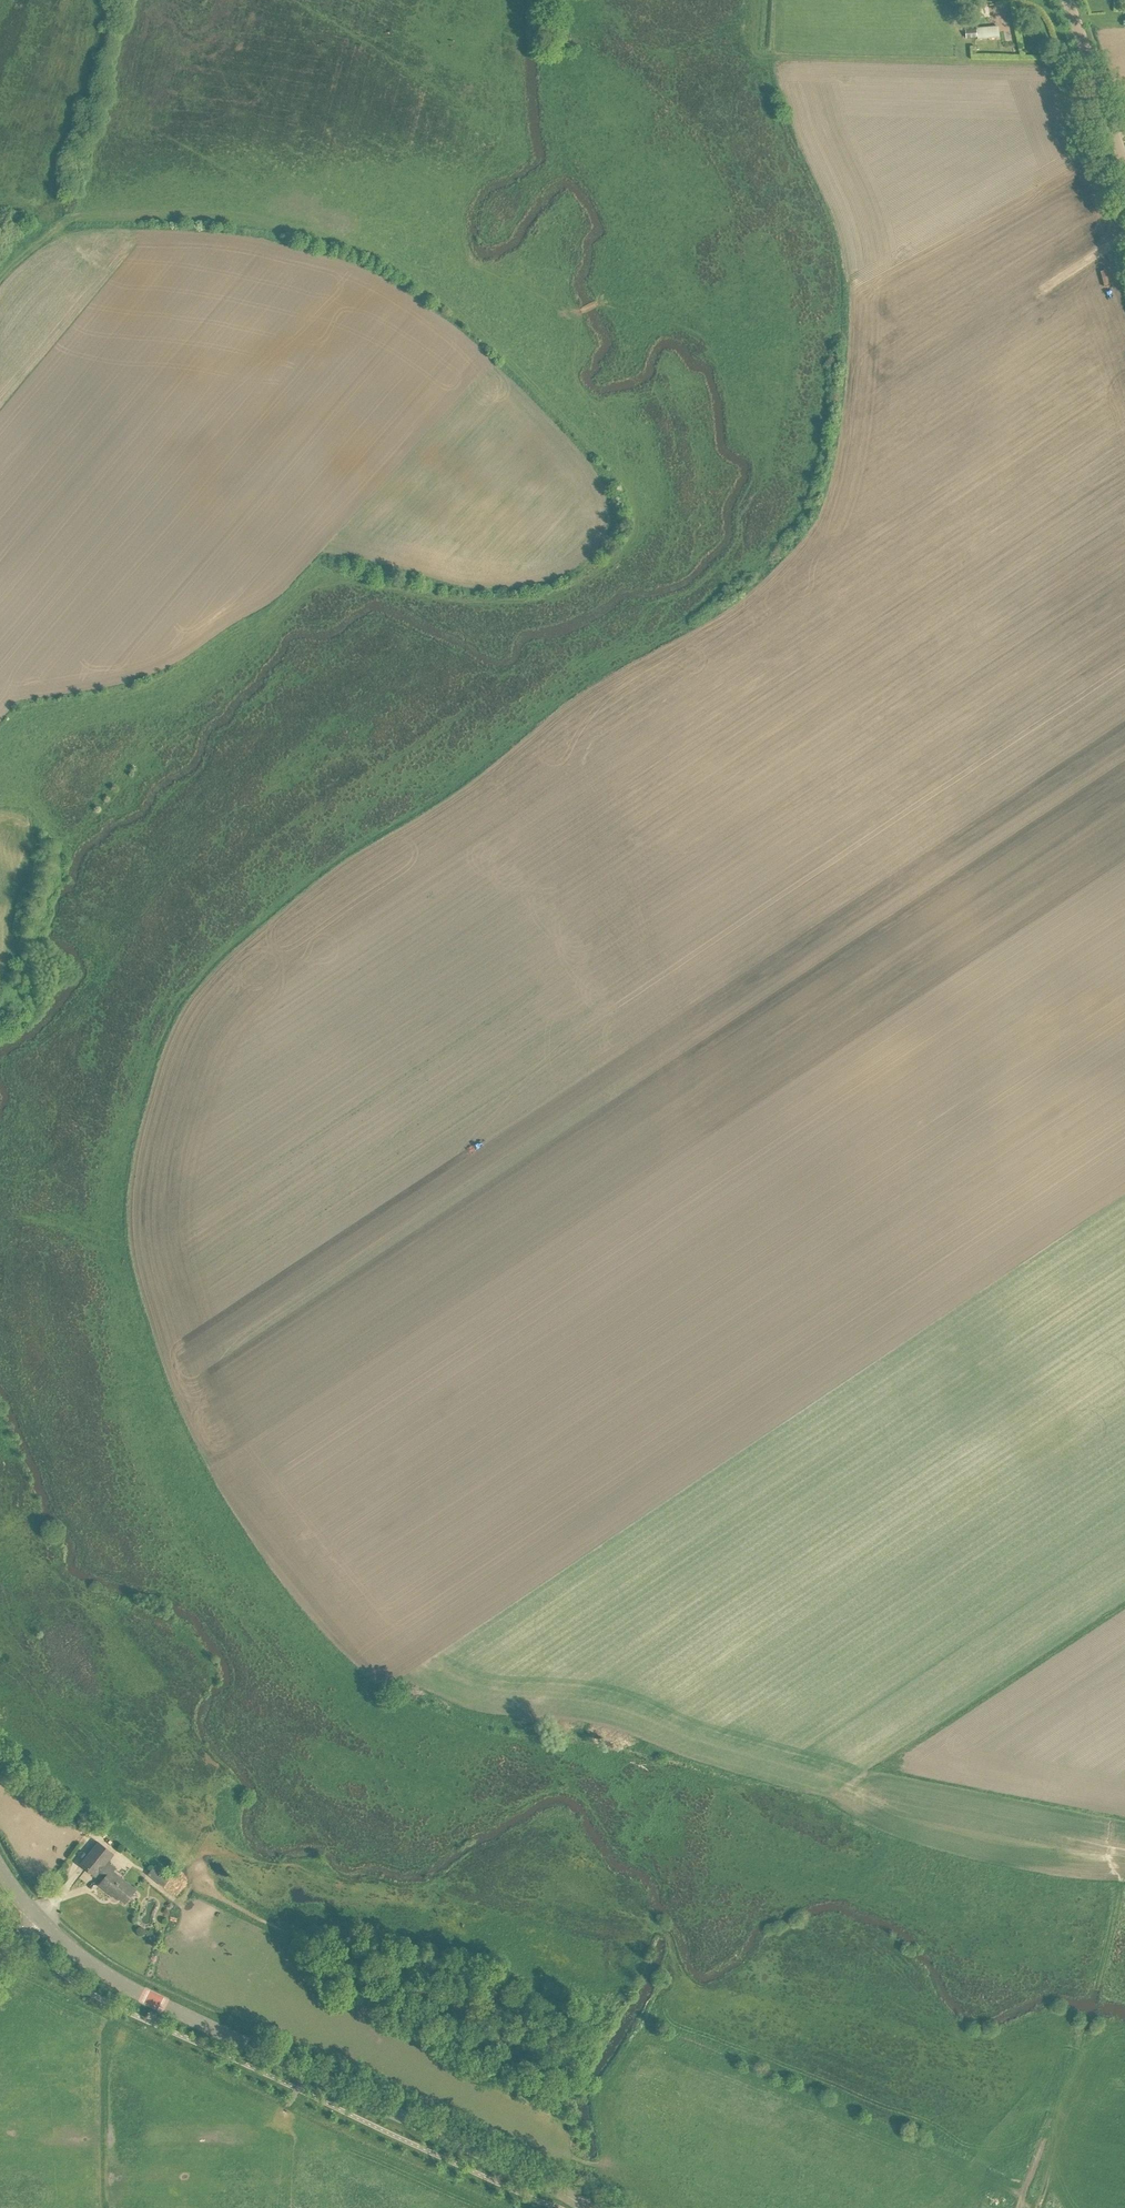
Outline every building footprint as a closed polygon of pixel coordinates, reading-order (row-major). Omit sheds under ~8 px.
[(966,30),(967,38),(979,37),(979,39),(1001,37),(1000,26),(978,28),(978,29),(966,30)] [(135,1890),(112,1872),(115,1868),(107,1862),(114,1855),(99,1842),(80,1866),(95,1878),(97,1876),(102,1880),(98,1885),(115,1900),(117,1899),(123,1904),(135,1890)] [(171,1877),(155,1864),(147,1874),(163,1887),(171,1877)]
